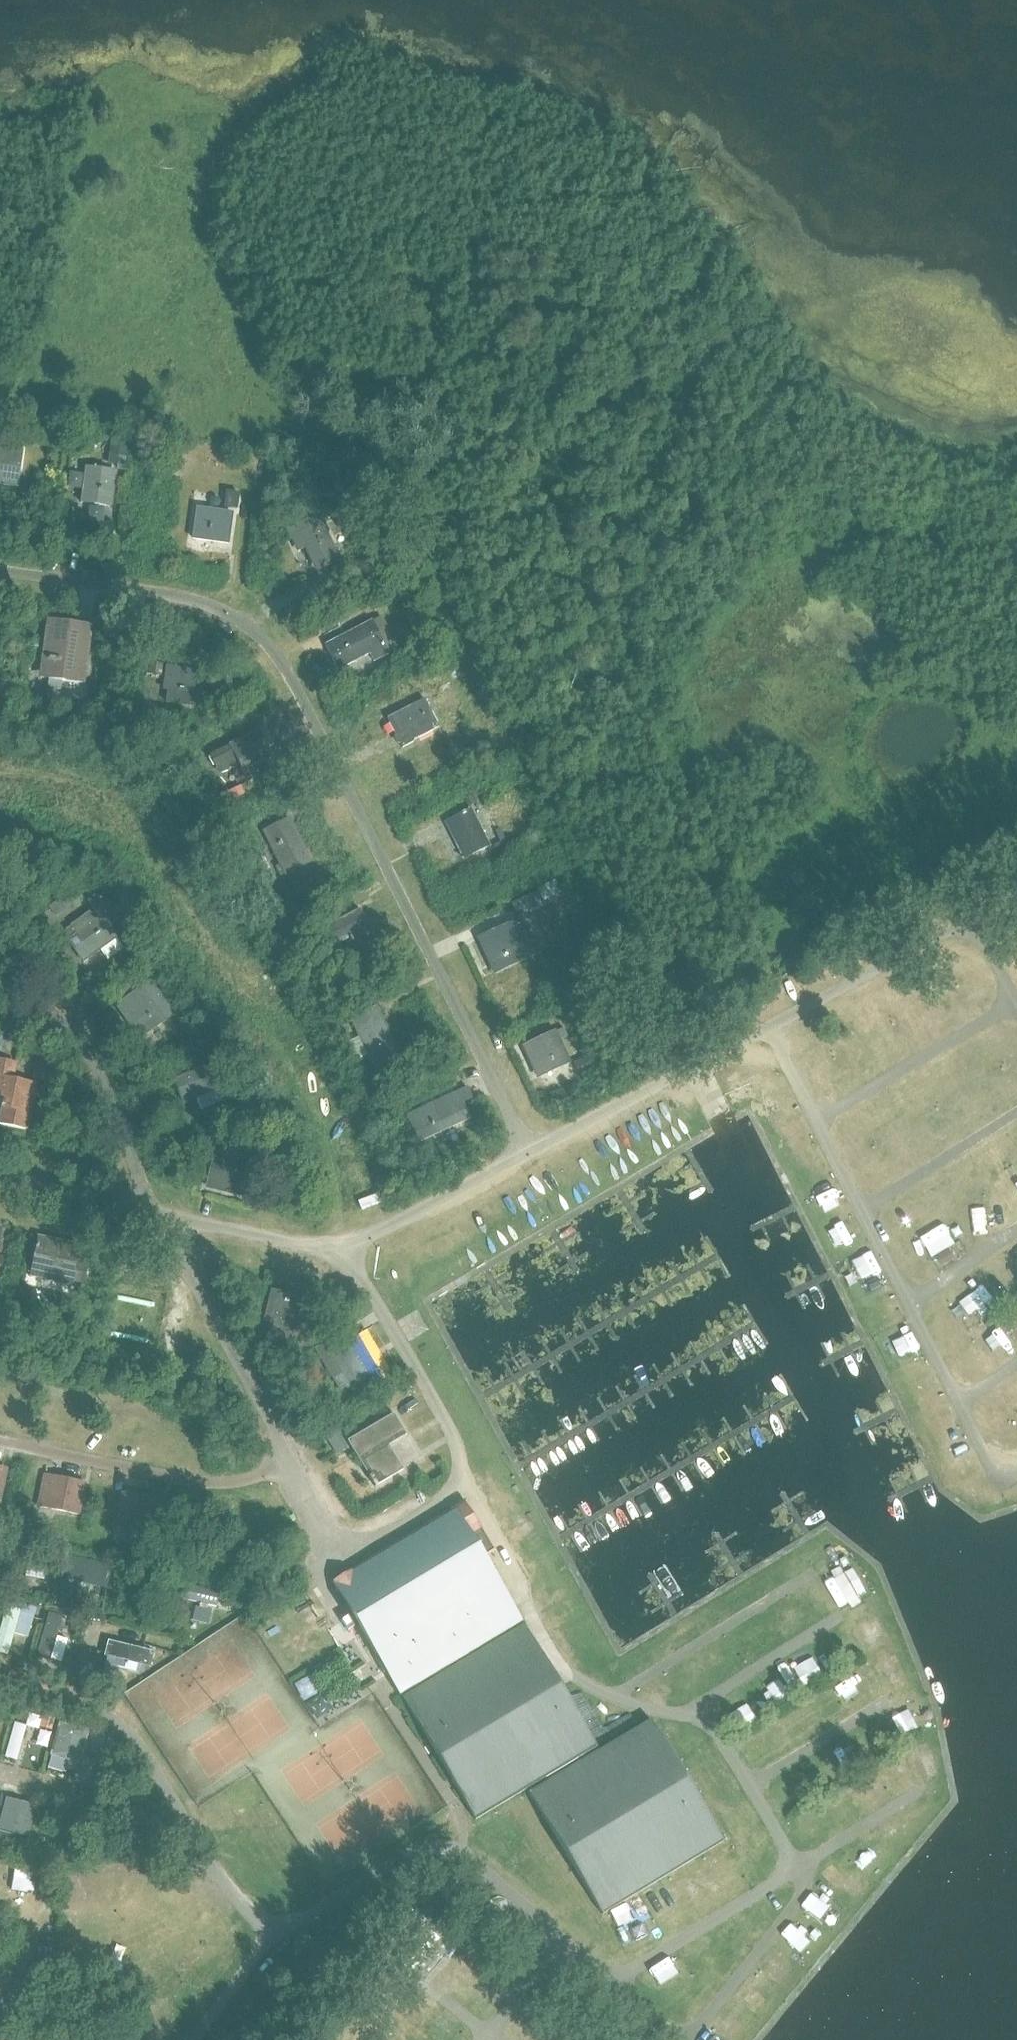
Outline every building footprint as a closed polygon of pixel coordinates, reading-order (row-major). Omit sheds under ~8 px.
[(108,463),(124,465),(128,437),(112,435),(108,463)] [(16,487),(21,452),(0,449),(0,484),(16,487)] [(81,502),(86,503),(109,506),(114,473),(86,469),(84,480),(89,481),(88,487),(83,486),(81,502)] [(228,487),(229,505),(241,505),(240,487),(228,487)] [(209,488),(209,504),(227,505),(227,489),(209,488)] [(193,539),(224,544),(228,515),(219,513),(218,518),(196,515),(193,539)] [(313,561),(318,571),(338,561),(316,517),(293,528),(310,562),(313,561)] [(51,660),(48,679),(47,686),(64,689),(65,681),(83,684),(87,653),(72,651),(76,624),(47,620),(42,658),(51,660)] [(372,662),(387,655),(369,621),(323,645),(336,670),(368,654),(372,662)] [(167,704),(191,707),(196,672),(166,668),(164,680),(170,680),(167,704)] [(388,713),(401,707),(396,696),(383,702),(388,713)] [(432,696),(385,720),(401,750),(412,744),(412,743),(437,730),(425,706),(434,701),(432,696)] [(260,757),(276,749),(267,730),(210,757),(214,767),(234,758),(246,783),(267,773),(260,757)] [(233,796),(247,792),(244,781),(230,786),(233,796)] [(449,820),(466,856),(487,846),(470,810),(449,820)] [(263,832),(285,875),(310,862),(289,819),(263,832)] [(545,899),(565,893),(559,877),(540,883),(545,899)] [(77,882),(49,904),(62,920),(90,898),(77,882)] [(511,901),(518,915),(543,904),(537,889),(511,901)] [(107,927),(118,920),(105,902),(65,930),(71,939),(68,941),(82,962),(115,938),(107,927)] [(351,940),(369,931),(358,909),(334,921),(332,917),(320,923),(332,947),(350,938),(351,940)] [(478,938),(494,971),(535,951),(519,918),(478,938)] [(10,933),(0,931),(0,952),(7,953),(10,933)] [(116,1006),(139,1039),(173,1014),(150,982),(116,1006)] [(375,1007),(350,1019),(356,1030),(363,1027),(366,1034),(362,1036),(370,1052),(367,1054),(375,1070),(399,1058),(375,1007)] [(564,1027),(554,1032),(532,1042),(523,1046),(530,1061),(535,1059),(542,1074),(571,1061),(561,1039),(568,1035),(564,1027)] [(27,1130),(37,1085),(14,1079),(17,1064),(0,1060),(0,1105),(3,1105),(2,1106),(5,1106),(1,1124),(27,1130)] [(174,1082),(182,1104),(220,1089),(211,1065),(175,1079),(170,1068),(159,1073),(164,1086),(174,1082)] [(458,1103),(471,1097),(467,1088),(406,1116),(418,1142),(436,1134),(434,1130),(452,1122),(453,1123),(465,1118),(458,1103)] [(216,1184),(240,1189),(246,1162),(214,1155),(208,1178),(217,1180),(216,1184)] [(381,1190),(361,1196),(364,1207),(385,1201),(381,1190)] [(836,1223),(851,1215),(841,1195),(826,1203),(836,1223)] [(70,1285),(82,1288),(87,1264),(75,1262),(78,1246),(38,1237),(31,1268),(71,1277),(70,1285)] [(282,1355),(292,1358),(305,1304),(285,1299),(286,1295),(271,1291),(261,1333),(286,1339),(282,1355)] [(895,1336),(904,1358),(923,1351),(914,1329),(895,1336)] [(331,1340),(315,1349),(345,1400),(358,1392),(353,1385),(370,1375),(350,1340),(336,1348),(331,1340)] [(386,1442),(403,1432),(393,1415),(347,1442),(375,1488),(404,1471),(386,1442)] [(38,1506),(77,1515),(84,1483),(52,1477),(52,1479),(44,1477),(38,1506)] [(116,1524),(155,1533),(162,1501),(130,1495),(130,1497),(122,1496),(116,1524)] [(525,1791),(602,1914),(723,1841),(649,1721),(598,1752),(481,1557),(491,1551),(477,1527),(467,1533),(455,1513),(334,1585),(378,1658),(375,1660),(382,1672),(384,1671),(474,1821),(525,1791)] [(851,1570),(863,1591),(871,1587),(859,1565),(851,1570)] [(831,1573),(840,1606),(861,1600),(852,1567),(831,1573)] [(217,1587),(194,1584),(190,1617),(213,1620),(217,1587)] [(13,1651),(17,1630),(31,1632),(35,1608),(0,1603),(0,1649),(13,1651)] [(66,1670),(71,1609),(47,1607),(43,1668),(66,1670)] [(108,1638),(106,1662),(151,1666),(153,1641),(108,1638)] [(748,1700),(734,1710),(745,1726),(759,1716),(748,1700)] [(12,1719),(10,1756),(23,1757),(26,1720),(12,1719)] [(52,1768),(83,1772),(88,1730),(57,1726),(52,1768)] [(41,1727),(38,1743),(51,1745),(53,1728),(41,1727)] [(0,1825),(0,1827),(32,1835),(40,1800),(8,1792),(0,1825)] [(861,1837),(852,1853),(878,1869),(888,1854),(861,1837)] [(816,1897),(808,1906),(822,1920),(831,1910),(816,1897)] [(411,1972),(423,1982),(457,1941),(445,1931),(448,1927),(424,1907),(421,1911),(408,1901),(375,1942),(387,1952),(389,1950),(413,1970),(411,1972)] [(464,1950),(451,1964),(467,1978),(480,1963),(464,1950)] [(705,2039),(726,2039),(710,2032),(705,2039)]
